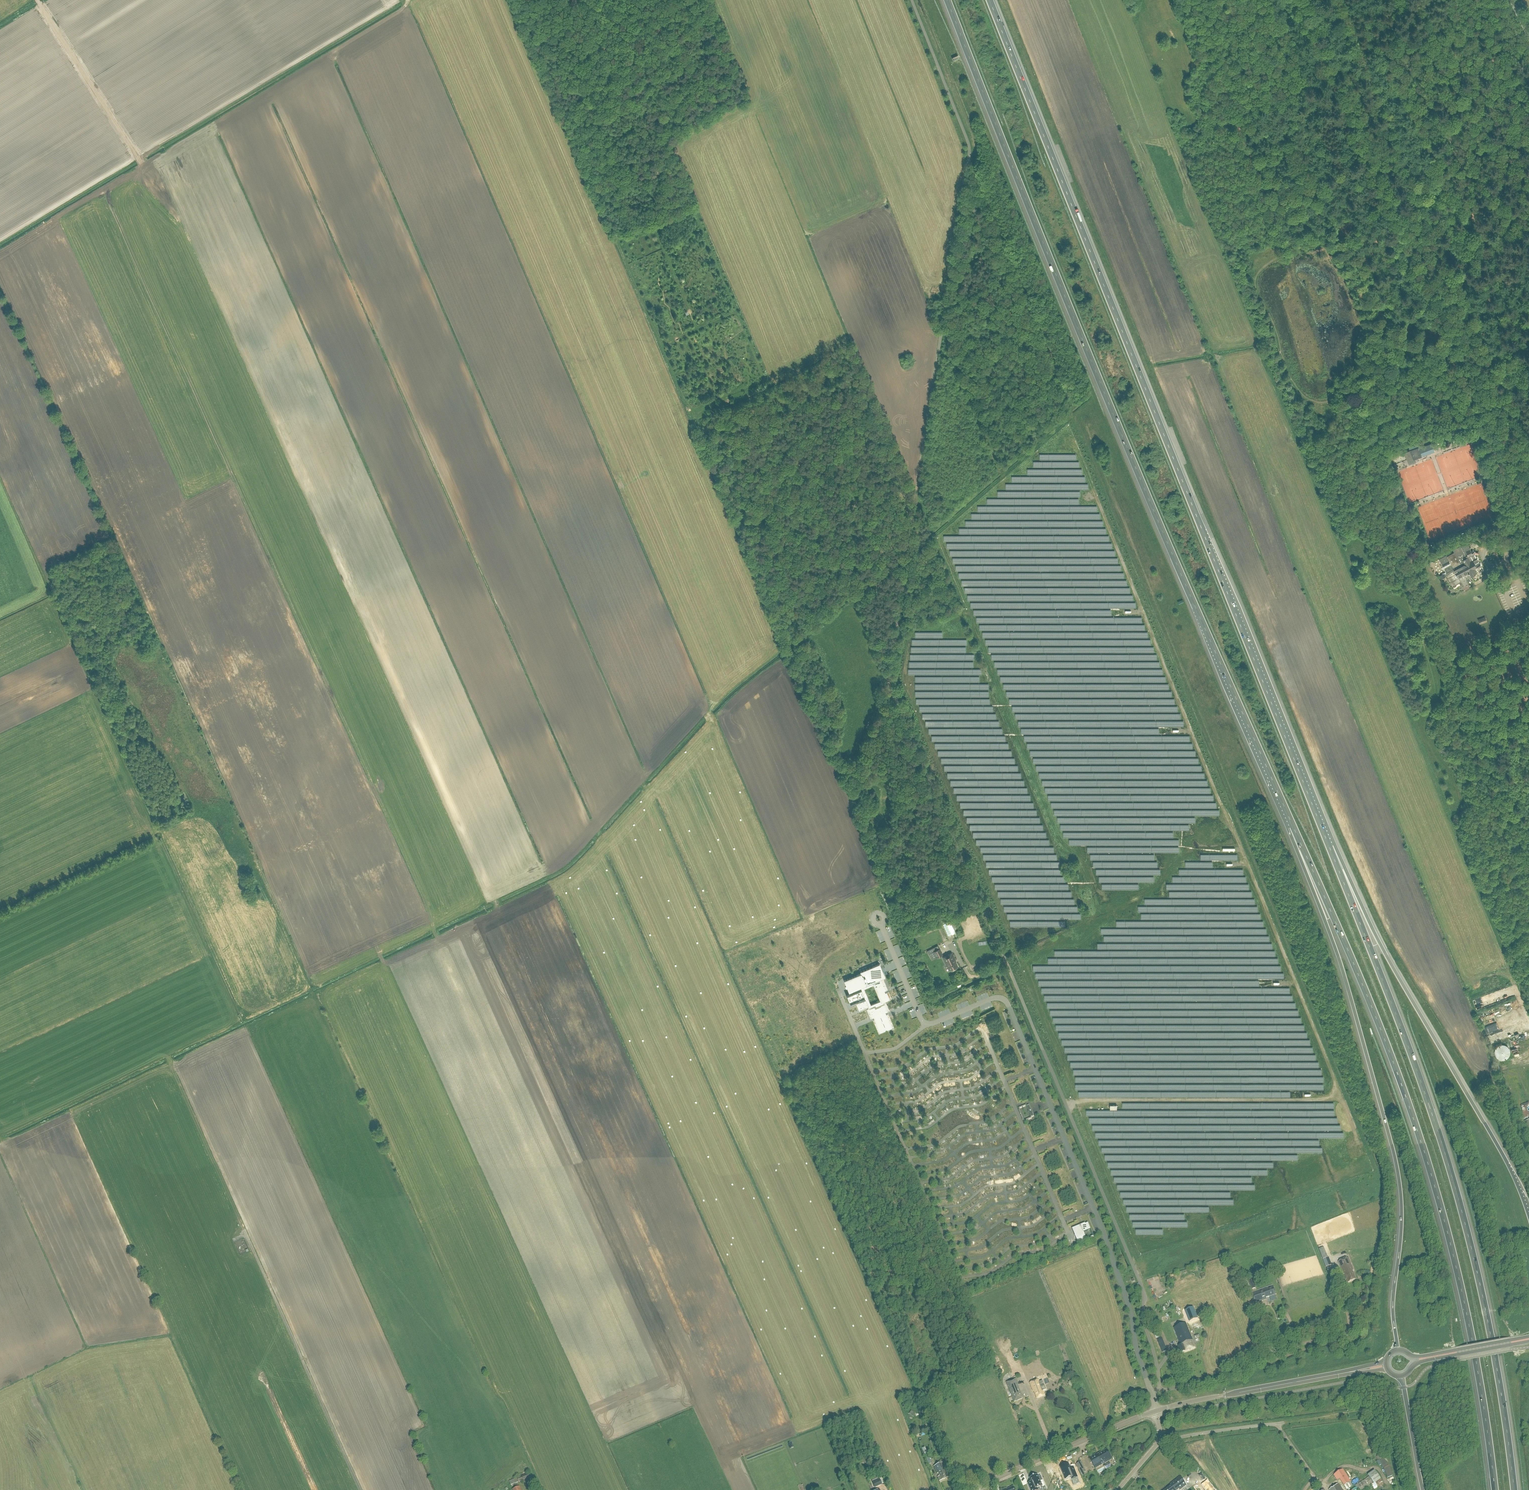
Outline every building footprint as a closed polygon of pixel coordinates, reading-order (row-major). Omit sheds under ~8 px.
[(1404,452),(1408,461),(1422,456),(1421,454),(1428,451),(1429,454),(1435,452),(1433,446),(1432,444),(1427,446),(1426,445),(1421,447),(1420,445),(1409,447),(1410,450),(1404,452)] [(1446,573),(1445,573),(1452,586),(1453,586),(1454,587),(1456,586),(1456,584),(1459,583),(1460,583),(1461,582),(1464,586),(1469,583),(1465,577),(1468,576),(1467,574),(1469,573),(1471,576),(1477,573),(1475,569),(1477,568),(1478,568),(1481,566),(1481,565),(1480,563),(1479,563),(1477,560),(1478,559),(1477,556),(1475,556),(1474,554),(1475,552),(1473,550),(1472,551),(1470,548),(1471,548),(1468,543),(1461,546),(1461,545),(1453,549),(1454,552),(1447,556),(1447,554),(1445,555),(1443,555),(1441,556),(1440,558),(1439,559),(1446,573)] [(940,948),(933,951),(936,957),(942,954),(940,948)] [(943,957),(946,964),(947,963),(950,970),(958,966),(955,960),(952,952),(943,957)] [(874,1021),(879,1033),(885,1030),(885,1029),(887,1028),(887,1029),(894,1026),(888,1013),(886,1013),(885,1012),(889,1010),(886,1002),(885,1000),(891,998),(888,990),(885,992),(884,990),(887,989),(883,978),(885,977),(882,969),(879,963),(860,971),(861,973),(844,980),(849,992),(853,990),(853,992),(847,995),(850,1003),(859,999),(860,1001),(856,1002),(859,1010),(868,1006),(868,1007),(866,1008),(871,1018),(874,1017),(874,1018),(873,1019),(874,1021)] [(973,994),(976,1001),(990,996),(988,989),(973,994)] [(1488,1023),(1491,1031),(1508,1025),(1505,1017),(1488,1023)] [(1500,1059),(1502,1059),(1503,1059),(1505,1059),(1506,1058),(1507,1057),(1508,1056),(1509,1055),(1510,1054),(1510,1053),(1510,1051),(1510,1050),(1509,1048),(1509,1047),(1508,1046),(1507,1045),(1505,1044),(1504,1044),(1503,1044),(1501,1044),(1500,1044),(1498,1045),(1497,1046),(1496,1047),(1495,1048),(1495,1049),(1495,1051),(1495,1052),(1495,1054),(1496,1055),(1497,1057),(1498,1058),(1499,1058),(1500,1059)] [(1091,1230),(1088,1223),(1086,1224),(1085,1224),(1084,1224),(1082,1225),(1072,1229),(1078,1244),(1087,1240),(1084,1233),(1091,1230)] [(1331,1268),(1324,1250),(1319,1252),(1323,1263),(1324,1263),(1327,1270),(1331,1268)] [(1344,1273),(1348,1283),(1356,1280),(1353,1271),(1354,1271),(1349,1258),(1339,1262),(1343,1273),(1344,1273)] [(1273,1286),(1251,1293),(1255,1304),(1267,1300),(1266,1298),(1276,1295),(1273,1286)] [(1173,1308),(1171,1304),(1161,1308),(1163,1312),(1173,1308)] [(1193,1308),(1185,1311),(1189,1322),(1198,1319),(1193,1308)] [(1178,1346),(1181,1353),(1195,1348),(1192,1341),(1186,1324),(1174,1328),(1178,1338),(1179,1337),(1182,1345),(1178,1346)] [(999,1356),(1004,1354),(1001,1347),(996,1349),(999,1356)] [(1015,1379),(1006,1383),(1014,1402),(1023,1399),(1015,1379)] [(1033,1392),(1034,1392),(1037,1399),(1045,1396),(1039,1380),(1030,1383),(1033,1392)] [(1016,1431),(1021,1439),(1024,1437),(1019,1429),(1016,1431)] [(1011,1449),(1014,1456),(1024,1451),(1021,1444),(1011,1449)] [(1096,1454),(1089,1458),(1095,1469),(1106,1463),(1105,1461),(1111,1458),(1107,1450),(1097,1455),(1096,1454)] [(989,1457),(991,1464),(1002,1461),(1000,1454),(989,1457)] [(925,1460),(928,1465),(934,1462),(932,1457),(925,1460)] [(1393,1476),(1387,1458),(1382,1460),(1387,1478),(1393,1476)] [(1081,1462),(1076,1465),(1080,1472),(1085,1470),(1081,1462)] [(943,1463),(934,1466),(939,1477),(937,1477),(939,1482),(948,1478),(943,1463)] [(1068,1464),(1060,1468),(1065,1480),(1070,1478),(1074,1486),(1080,1484),(1074,1469),(1072,1470),(1071,1469),(1070,1469),(1068,1464)] [(1333,1475),(1337,1481),(1339,1479),(1346,1489),(1351,1485),(1350,1483),(1351,1482),(1343,1469),(1333,1475)] [(1354,1489),(1365,1489),(1372,1485),(1376,1489),(1378,1488),(1379,1488),(1384,1485),(1380,1480),(1375,1472),(1356,1486),(1357,1488),(1354,1489)] [(511,1486),(524,1481),(525,1483),(528,1482),(527,1479),(530,1478),(528,1474),(510,1481),(509,1482),(511,1486)] [(871,1479),(873,1482),(872,1482),(875,1488),(882,1485),(881,1484),(879,1479),(882,1478),(883,1478),(881,1474),(871,1479)] [(1028,1484),(1031,1489),(1038,1489),(1042,1487),(1040,1482),(1042,1481),(1041,1476),(1038,1477),(1038,1475),(1030,1479),(1031,1483),(1031,1484),(1029,1485),(1028,1484)] [(1171,1486),(1172,1486),(1175,1489),(1178,1489),(1179,1489),(1181,1489),(1187,1485),(1180,1477),(1170,1484),(1171,1486)]
